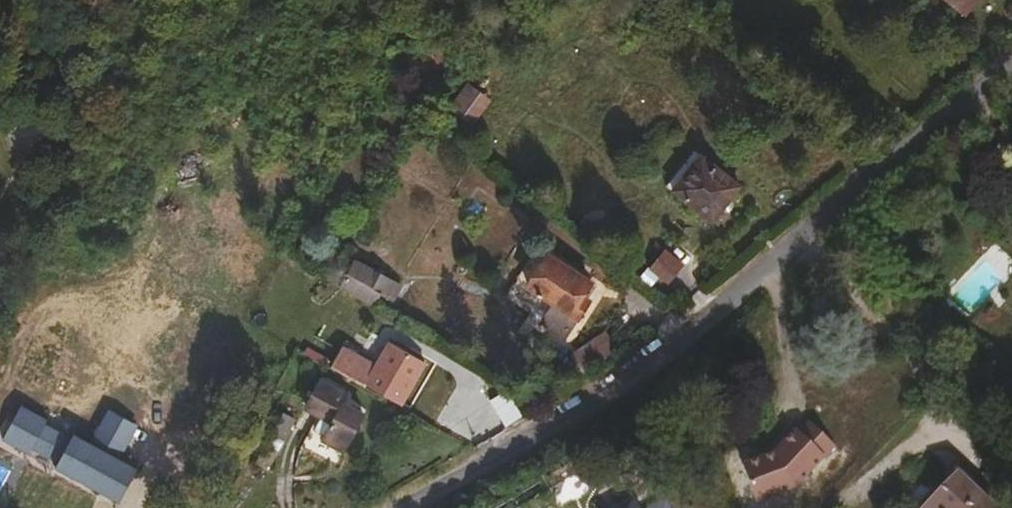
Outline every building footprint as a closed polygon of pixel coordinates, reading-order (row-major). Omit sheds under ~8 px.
[(977,0),(943,0),(962,17),(977,0)] [(467,80),(453,100),(477,118),(492,99),(467,80)] [(711,224),(737,187),(725,178),(731,169),(704,147),(671,195),(711,224)] [(578,298),(579,294),(587,284),(575,276),(580,271),(543,246),(537,254),(526,261),(520,268),(521,278),(518,284),(547,304),(541,313),(566,330),(584,302),(578,298)] [(666,247),(644,268),(663,289),(686,267),(666,247)] [(395,291),(353,263),(338,290),(344,293),(367,308),(374,296),(388,303),(395,291)] [(967,319),(997,291),(976,268),(946,296),(967,319)] [(337,303),(344,293),(338,290),(331,285),(326,294),(337,303)] [(558,361),(566,347),(542,331),(534,345),(558,361)] [(598,333),(570,354),(586,374),(614,352),(598,333)] [(394,403),(416,365),(383,345),(362,382),(394,403)] [(317,442),(345,454),(368,400),(314,378),(301,410),(326,421),(317,442)] [(286,441),(297,419),(281,412),(271,434),(286,441)] [(1011,503),(1011,496),(977,465),(957,490),(984,507),(1008,507),(1011,503)] [(957,490),(942,507),(984,507),(957,490)] [(638,492),(599,507),(645,507),(638,492)]
